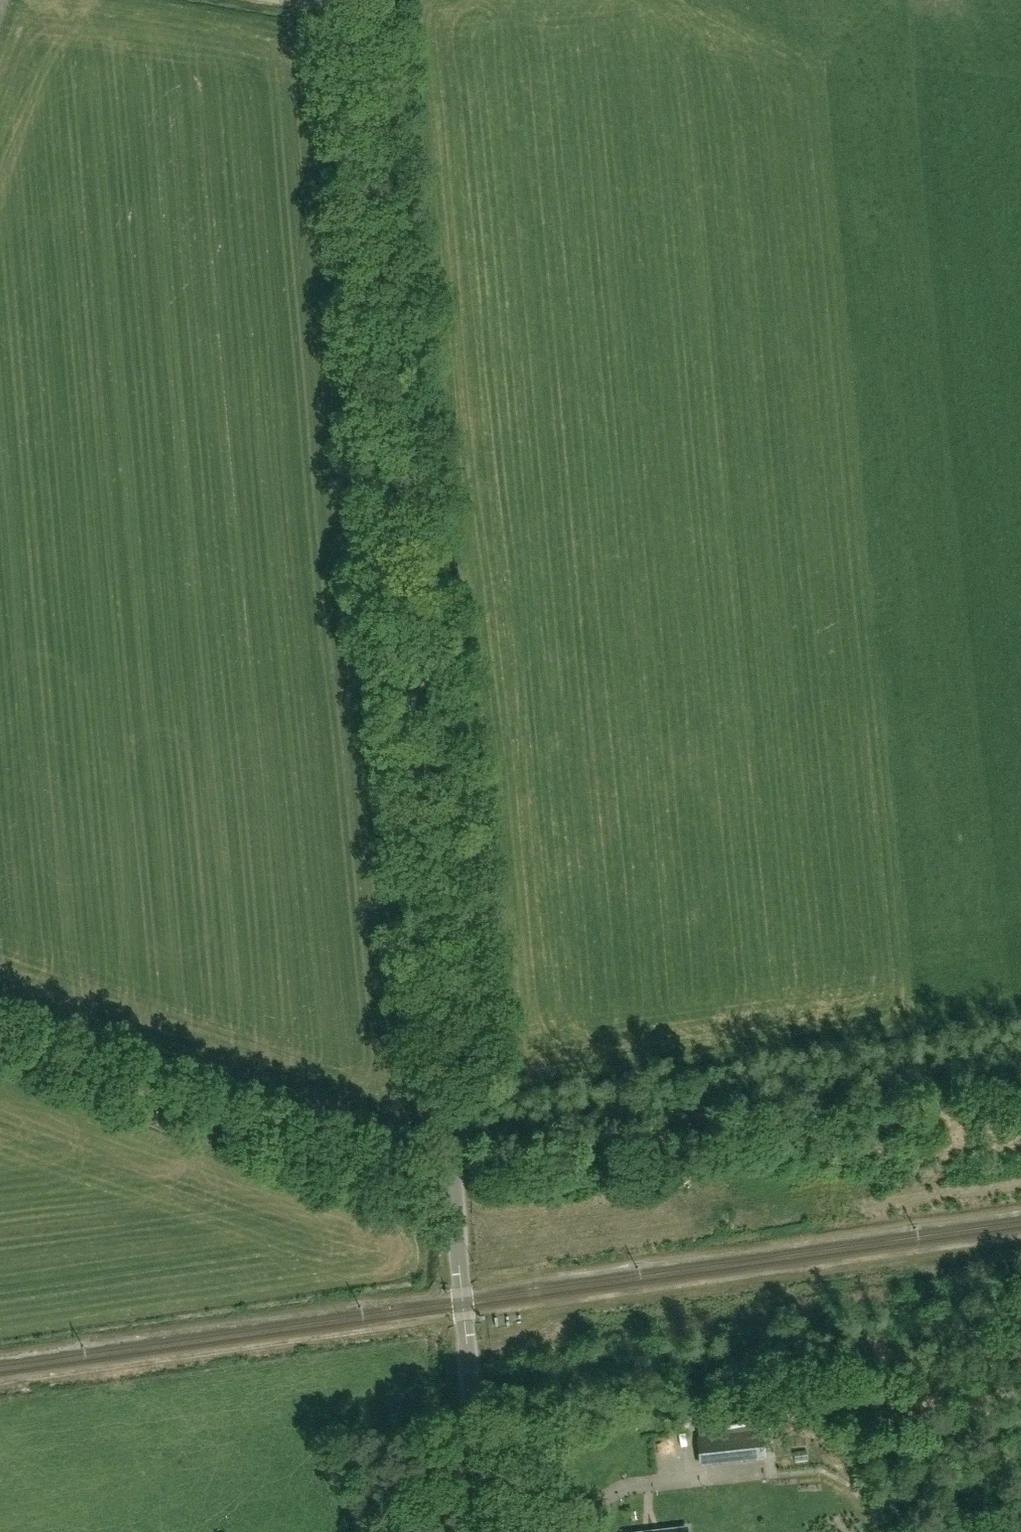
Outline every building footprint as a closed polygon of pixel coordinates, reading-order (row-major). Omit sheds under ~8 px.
[(762,1433),(722,1437),(725,1457),(764,1453),(762,1433)]
